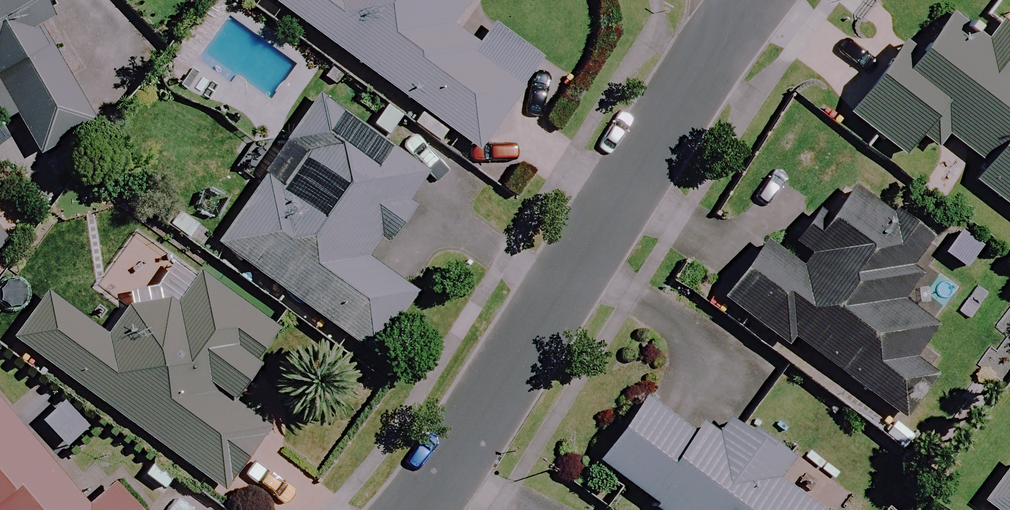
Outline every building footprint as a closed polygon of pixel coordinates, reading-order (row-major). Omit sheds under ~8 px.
[(32,161),(90,125),(35,38),(56,26),(39,0),(0,0),(0,110),(32,161)] [(247,0),(472,153),(535,62),(485,28),(471,48),(443,29),(463,0),(248,0),(247,0)] [(934,20),(910,51),(897,41),(841,113),(897,158),(909,143),(927,157),(942,140),(979,169),(967,184),(1009,218),(1009,37),(990,21),(969,48),(934,20)] [(385,136),(317,87),(282,136),(305,152),(276,193),(257,179),(210,244),(366,357),(412,293),(368,262),(428,180),(379,144),(385,136)] [(895,301),(916,273),(906,267),(928,238),(894,212),(888,221),(838,184),(778,264),(754,246),(715,298),(785,351),(791,343),(896,422),(930,376),(907,359),(931,328),(895,301)] [(274,332),(165,254),(136,294),(103,339),(37,292),(3,340),(216,494),(262,430),(224,402),(274,332)] [(629,401),(584,467),(646,509),(812,509),(770,481),(782,465),(711,416),(691,444),(629,401)] [(0,403),(0,509),(126,509),(101,479),(77,499),(0,403)] [(976,507),(980,509),(1009,509),(1009,460),(976,507)]
